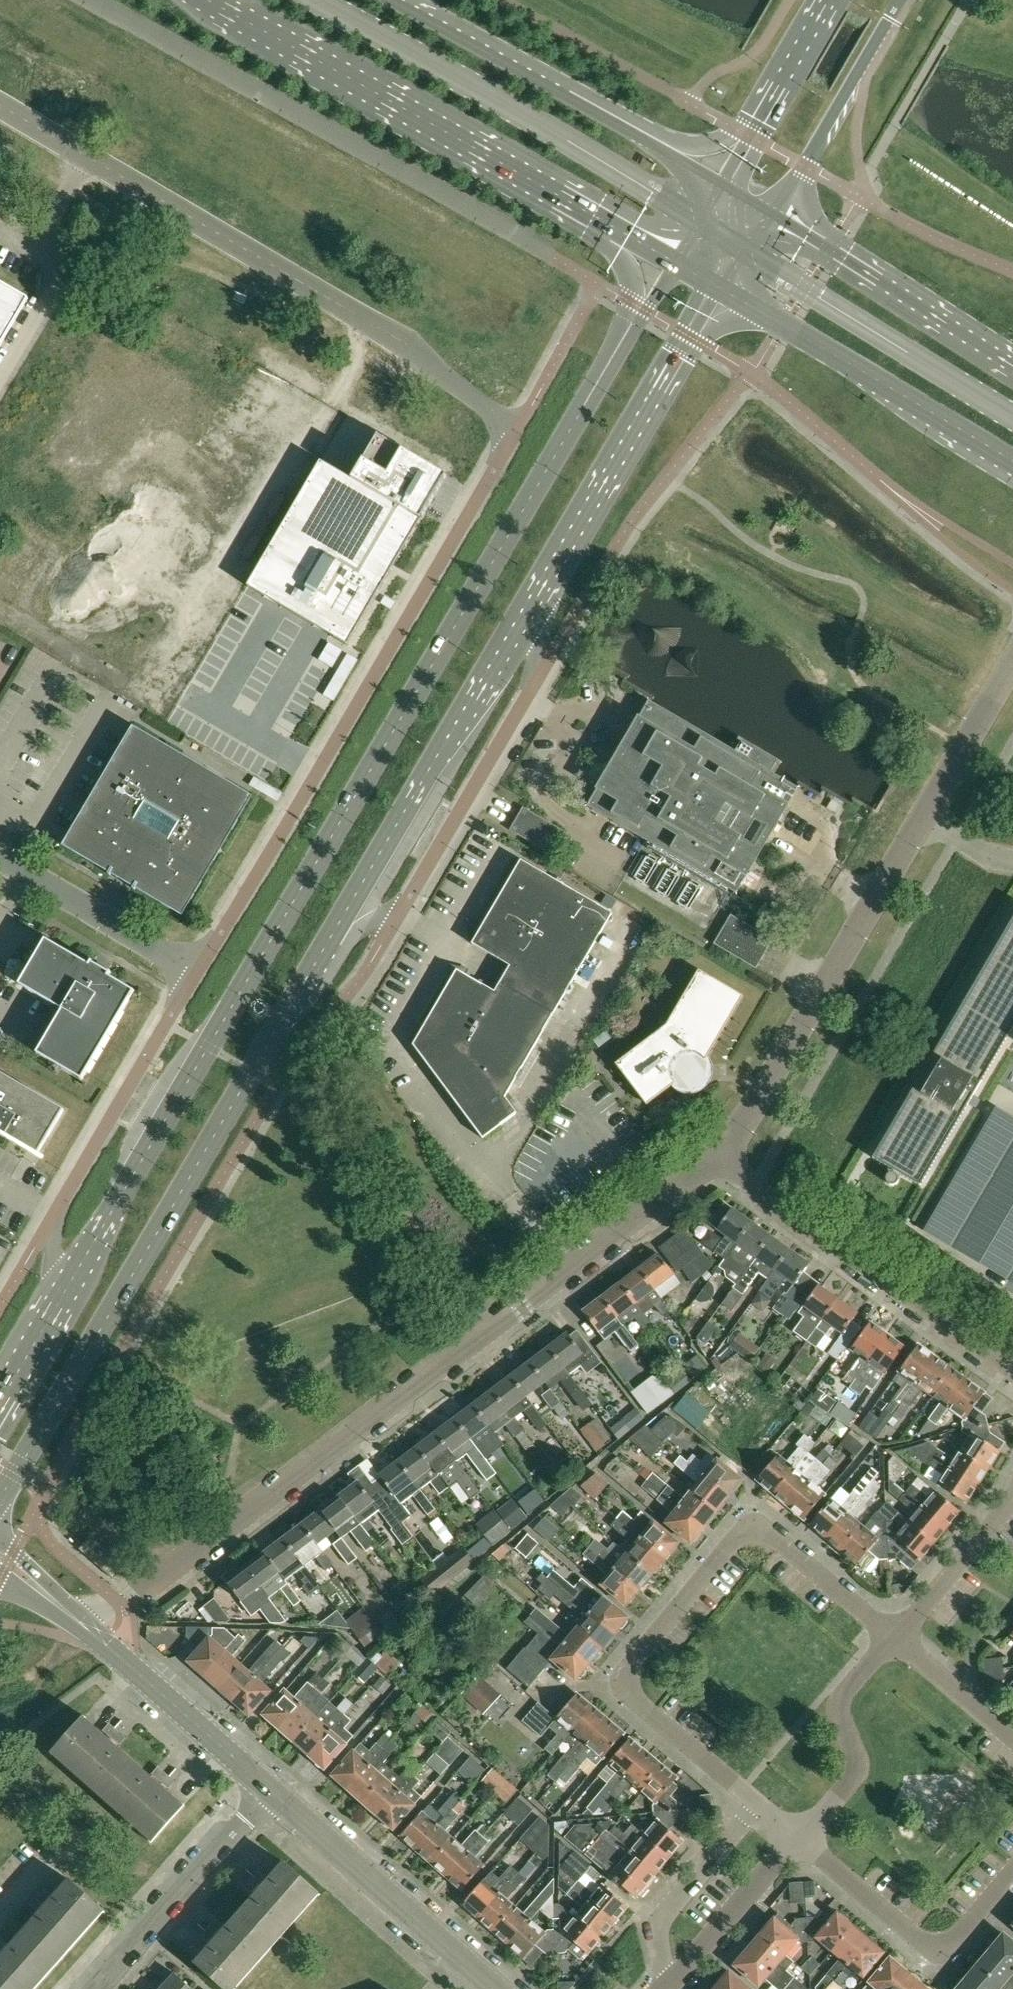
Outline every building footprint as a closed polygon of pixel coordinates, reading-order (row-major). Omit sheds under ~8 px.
[(27,299),(0,283),(0,346),(27,299)] [(321,461),(248,586),(348,645),(440,488),(447,476),(442,473),(378,436),(352,479),(321,461)] [(731,749),(649,701),(587,806),(736,894),(798,788),(774,774),(782,761),(739,736),(731,749)] [(181,911),(248,797),(134,730),(67,844),(111,870),(108,874),(110,875),(113,871),(136,884),(133,888),(135,890),(138,886),(181,911)] [(832,799),(827,807),(837,814),(842,805),(832,799)] [(516,819),(510,830),(551,854),(564,831),(523,807),(516,819)] [(457,969),(413,1045),(419,1053),(482,1137),(517,1112),(505,1096),(614,914),(521,859),(480,931),(476,929),(471,937),(475,939),(472,944),(510,965),(495,991),(457,969)] [(731,914),(714,943),(756,968),(765,954),(774,939),(731,914)] [(873,1158),(893,1170),(892,1172),(891,1172),(890,1172),(889,1173),(888,1173),(887,1174),(886,1175),(886,1176),(886,1177),(885,1179),(886,1180),(886,1181),(886,1182),(887,1183),(888,1184),(889,1184),(890,1185),(891,1185),(892,1185),(893,1185),(895,1185),(896,1184),(897,1184),(897,1183),(898,1182),(899,1181),(899,1180),(899,1179),(899,1177),(898,1176),(900,1174),(920,1186),(968,1104),(965,1102),(970,1093),(973,1095),(1012,1027),(1012,918),(873,1158)] [(134,991),(92,966),(46,938),(19,984),(62,1009),(37,1053),(82,1080),(134,991)] [(743,996),(699,971),(667,1026),(617,1064),(647,1104),(674,1083),(677,1085),(680,1088),(690,1080),(692,1081),(693,1082),(695,1082),(696,1081),(698,1081),(699,1079),(699,1077),(699,1076),(699,1074),(709,1066),(708,1062),(706,1059),(743,996)] [(593,1040),(599,1047),(616,1034),(611,1027),(593,1040)] [(19,1146),(21,1143),(29,1148),(39,1154),(64,1110),(0,1072),(0,1135),(19,1146)] [(996,1100),(923,1225),(1012,1277),(1012,1109),(996,1100)] [(726,1260),(752,1223),(725,1203),(710,1223),(727,1235),(715,1252),(726,1260)] [(771,1237),(752,1223),(726,1260),(722,1265),(728,1269),(726,1272),(726,1276),(737,1284),(771,1237)] [(791,1251),(771,1237),(737,1284),(734,1288),(743,1294),(751,1284),(759,1272),(769,1280),(791,1251)] [(685,1254),(703,1276),(714,1266),(696,1245),(685,1254)] [(781,1286),(787,1278),(795,1285),(810,1265),(791,1251),(769,1280),(760,1291),(769,1297),(778,1284),(781,1286)] [(682,1284),(674,1274),(659,1254),(640,1268),(663,1298),(682,1284)] [(682,1269),(694,1285),(703,1276),(685,1254),(672,1264),(678,1272),(682,1269)] [(672,1310),(663,1298),(640,1268),(621,1282),(644,1313),(654,1306),(662,1317),(672,1310)] [(708,1271),(703,1277),(707,1281),(712,1276),(708,1271)] [(602,1297),(619,1319),(623,1324),(624,1326),(625,1325),(634,1318),(644,1331),(653,1324),(644,1313),(621,1282),(602,1297)] [(808,1341),(809,1340),(824,1320),(839,1300),(819,1286),(808,1301),(792,1289),(787,1296),(794,1302),(784,1317),(789,1320),(796,1311),(805,1317),(794,1332),(808,1341)] [(794,1302),(787,1296),(784,1294),(773,1308),(784,1317),(794,1302)] [(634,1337),(625,1325),(624,1326),(623,1324),(619,1319),(602,1297),(582,1312),(598,1332),(604,1341),(614,1334),(616,1332),(625,1344),(630,1351),(639,1345),(634,1337)] [(824,1320),(809,1340),(817,1346),(831,1327),(842,1335),(852,1322),(858,1313),(839,1300),(824,1320)] [(699,1345),(702,1349),(718,1327),(709,1321),(697,1338),(699,1345)] [(848,1374),(855,1379),(886,1336),(870,1324),(851,1350),(861,1357),(848,1374)] [(548,1348),(568,1375),(581,1365),(587,1373),(601,1361),(579,1332),(570,1338),(567,1334),(548,1348)] [(886,1336),(855,1379),(850,1386),(858,1392),(863,1385),(871,1391),(903,1348),(886,1336)] [(749,1340),(739,1353),(750,1361),(760,1348),(749,1340)] [(877,1439),(893,1418),(904,1402),(934,1358),(917,1346),(900,1372),(894,1380),(903,1387),(897,1397),(881,1420),(870,1412),(860,1427),(877,1439)] [(529,1363),(544,1382),(550,1389),(559,1382),(568,1396),(570,1394),(583,1411),(591,1405),(568,1375),(548,1348),(529,1363)] [(771,1348),(758,1366),(768,1373),(781,1355),(771,1348)] [(708,1368),(697,1355),(684,1366),(695,1378),(708,1368)] [(950,1370),(934,1358),(904,1402),(893,1418),(900,1423),(923,1389),(932,1395),(950,1370)] [(526,1396),(544,1382),(529,1363),(511,1377),(526,1396)] [(948,1407),(967,1382),(950,1370),(932,1395),(942,1402),(920,1434),(924,1434),(931,1432),(932,1431),(936,1425),(948,1407)] [(667,1383),(675,1394),(691,1382),(683,1371),(667,1383)] [(657,1374),(643,1385),(660,1407),(674,1396),(657,1374)] [(549,1427),(526,1396),(511,1377),(492,1391),(515,1422),(526,1414),(541,1433),(549,1427)] [(783,1387),(804,1404),(812,1394),(791,1377),(783,1387)] [(984,1416),(982,1414),(974,1408),(983,1393),(967,1382),(948,1407),(956,1413),(965,1419),(962,1423),(963,1428),(987,1425),(984,1416)] [(492,1391),(474,1405),(496,1435),(505,1429),(515,1422),(492,1391)] [(543,1398),(552,1411),(554,1410),(561,1404),(551,1391),(543,1398)] [(798,1400),(793,1406),(800,1412),(805,1406),(798,1400)] [(830,1414),(849,1426),(857,1412),(839,1400),(830,1414)] [(809,1403),(808,1404),(801,1412),(808,1417),(810,1414),(826,1426),(833,1416),(816,1405),(815,1407),(809,1403)] [(561,1404),(554,1410),(563,1423),(571,1417),(561,1404)] [(474,1405),(455,1419),(470,1439),(476,1434),(482,1441),(484,1444),(488,1441),(496,1435),(474,1405)] [(610,1430),(619,1440),(645,1418),(636,1408),(610,1430)] [(652,1430),(666,1443),(673,1436),(676,1438),(686,1428),(673,1416),(665,1417),(652,1430)] [(580,1429),(599,1456),(614,1445),(596,1418),(580,1429)] [(455,1419),(436,1433),(457,1461),(467,1454),(487,1480),(496,1473),(493,1470),(475,1446),(470,1439),(455,1419)] [(513,1439),(516,1437),(523,1432),(515,1422),(505,1429),(513,1439)] [(990,1432),(987,1425),(963,1428),(953,1444),(962,1449),(961,1450),(989,1468),(1005,1442),(990,1432)] [(630,1438),(651,1457),(661,1444),(641,1428),(630,1438)] [(534,1447),(523,1432),(516,1437),(527,1452),(534,1447)] [(436,1433),(417,1448),(441,1478),(453,1469),(460,1464),(457,1461),(436,1433)] [(758,1480),(774,1493),(794,1468),(815,1443),(804,1434),(796,1444),(800,1447),(787,1463),(778,1455),(758,1480)] [(849,1434),(841,1444),(856,1456),(864,1445),(849,1434)] [(989,1468),(961,1450),(954,1461),(927,1443),(918,1446),(933,1455),(978,1485),(989,1468)] [(978,1485),(933,1455),(918,1446),(905,1449),(945,1476),(939,1485),(966,1503),(978,1485)] [(789,1505),(828,1457),(832,1453),(826,1447),(802,1475),(794,1468),(774,1493),(789,1505)] [(431,1486),(441,1478),(417,1448),(399,1462),(422,1492),(431,1486)] [(695,1455),(688,1463),(730,1498),(735,1492),(738,1491),(742,1486),(742,1483),(743,1481),(708,1452),(701,1461),(695,1455)] [(730,1498),(688,1463),(681,1456),(676,1462),(700,1483),(693,1491),(718,1512),(719,1510),(722,1510),(726,1505),(726,1502),(730,1498)] [(889,1461),(890,1479),(895,1483),(907,1468),(893,1456),(889,1461)] [(828,1457),(789,1505),(805,1519),(825,1495),(816,1487),(834,1464),(834,1462),(828,1457)] [(436,1512),(422,1492),(399,1462),(379,1477),(379,1478),(372,1484),(402,1524),(411,1517),(403,1506),(413,1499),(428,1518),(436,1512)] [(591,1495),(606,1482),(597,1473),(580,1485),(591,1495)] [(654,1474),(648,1480),(664,1492),(705,1527),(708,1523),(711,1523),(716,1518),(715,1515),(718,1512),(693,1491),(685,1500),(654,1474)] [(413,1539),(402,1524),(372,1484),(365,1476),(339,1496),(354,1516),(360,1524),(378,1510),(395,1532),(392,1534),(402,1547),(413,1539)] [(811,1524),(825,1536),(870,1484),(864,1478),(840,1507),(832,1500),(811,1524)] [(825,1536),(841,1550),(862,1526),(853,1519),(867,1502),(877,1490),(880,1487),(878,1485),(879,1483),(874,1479),(870,1484),(825,1536)] [(906,1493),(895,1483),(890,1479),(890,1492),(916,1513),(910,1521),(934,1543),(947,1528),(906,1493)] [(700,1533),(705,1527),(664,1492),(648,1480),(643,1487),(674,1513),(666,1523),(691,1544),(693,1542),(696,1541),(700,1536),(700,1533)] [(947,1528),(959,1512),(934,1491),(928,1498),(912,1485),(906,1493),(947,1528)] [(563,1495),(572,1505),(574,1507),(583,1496),(572,1487),(563,1495)] [(563,1516),(572,1505),(563,1495),(550,1505),(563,1516)] [(360,1524),(354,1516),(339,1496),(320,1511),(335,1532),(341,1539),(343,1538),(353,1531),(368,1550),(375,1544),(360,1524)] [(887,1523),(895,1522),(901,1515),(886,1501),(878,1511),(887,1518),(887,1523)] [(520,1507),(505,1520),(513,1529),(528,1516),(520,1507)] [(477,1524),(487,1537),(494,1545),(511,1530),(506,1524),(494,1509),(477,1524)] [(320,1511),(301,1524),(317,1545),(330,1536),(335,1532),(320,1511)] [(617,1519),(623,1525),(665,1559),(670,1553),(673,1553),(677,1549),(676,1546),(679,1543),(641,1511),(634,1520),(624,1511),(617,1519)] [(862,1526),(841,1550),(858,1563),(868,1550),(876,1557),(878,1559),(888,1558),(887,1523),(887,1518),(878,1511),(864,1528),(862,1526)] [(534,1529),(549,1542),(559,1530),(544,1517),(534,1529)] [(665,1559),(623,1525),(617,1519),(611,1526),(626,1538),(620,1546),(653,1574),(654,1572),(657,1572),(662,1566),(662,1563),(665,1559)] [(911,1569),(920,1558),(921,1559),(934,1543),(910,1521),(905,1526),(898,1534),(895,1531),(895,1522),(887,1523),(888,1558),(897,1558),(911,1569)] [(333,1566),(317,1545),(301,1524),(282,1539),(304,1568),(315,1560),(325,1572),(333,1566)] [(467,1553),(474,1563),(494,1545),(487,1537),(467,1553)] [(320,1589),(304,1568),(282,1539),(264,1553),(279,1573),(286,1568),(293,1576),(297,1573),(306,1585),(302,1588),(309,1597),(320,1589)] [(356,1559),(341,1539),(334,1545),(349,1564),(356,1559)] [(651,1579),(651,1576),(653,1574),(620,1546),(614,1541),(606,1550),(593,1539),(587,1545),(598,1555),(639,1590),(643,1586),(646,1585),(651,1579)] [(493,1553),(501,1561),(510,1550),(504,1545),(493,1553)] [(636,1594),(639,1590),(598,1555),(587,1545),(582,1552),(610,1575),(601,1585),(626,1606),(628,1603),(631,1603),(636,1597),(636,1594)] [(475,1564),(474,1563),(467,1553),(463,1548),(436,1569),(448,1585),(475,1564)] [(285,1581),(279,1573),(264,1553),(245,1567),(259,1588),(268,1599),(281,1589),(294,1606),(301,1601),(285,1581)] [(879,1560),(880,1574),(889,1573),(888,1559),(879,1560)] [(268,1599),(259,1588),(245,1567),(226,1582),(251,1615),(259,1609),(270,1623),(279,1623),(284,1621),(268,1599)] [(433,1596),(448,1585),(436,1569),(421,1580),(433,1596)] [(485,1575),(465,1595),(478,1607),(497,1585),(485,1575)] [(588,1599),(580,1592),(563,1578),(558,1585),(560,1587),(615,1633),(620,1628),(623,1628),(627,1622),(627,1620),(629,1618),(596,1590),(588,1599)] [(902,1593),(901,1583),(891,1585),(893,1594),(902,1593)] [(613,1636),(615,1633),(560,1587),(555,1593),(574,1609),(566,1618),(578,1628),(602,1648),(604,1646),(607,1646),(614,1639),(613,1636)] [(394,1604),(405,1617),(421,1604),(411,1591),(394,1604)] [(203,1607),(205,1611),(216,1625),(227,1625),(231,1622),(214,1599),(203,1607)] [(600,1651),(602,1648),(578,1628),(571,1636),(555,1622),(538,1609),(532,1616),(589,1664),(593,1659),(596,1659),(601,1654),(600,1651)] [(388,1610),(378,1618),(387,1630),(397,1622),(388,1610)] [(585,1669),(589,1664),(532,1616),(527,1623),(543,1636),(559,1650),(552,1659),(576,1680),(578,1678),(580,1677),(585,1672),(585,1669)] [(362,1628),(371,1642),(383,1634),(373,1620),(362,1628)] [(199,1670),(204,1675),(240,1635),(233,1629),(222,1641),(213,1635),(213,1629),(188,1628),(188,1636),(201,1648),(189,1661),(191,1663),(192,1666),(197,1670),(199,1670)] [(217,1686),(219,1688),(241,1664),(232,1657),(247,1640),(240,1635),(204,1675),(209,1679),(210,1682),(215,1686),(217,1686)] [(301,1641),(309,1649),(319,1638),(305,1636),(301,1641)] [(230,1697),(235,1702),(281,1649),(275,1643),(249,1672),(241,1664),(219,1688),(221,1690),(222,1692),(227,1697),(230,1697)] [(525,1647),(507,1668),(529,1686),(547,1665),(525,1647)] [(281,1649),(235,1702),(240,1706),(240,1709),(246,1714),(248,1713),(250,1715),(272,1691),(262,1683),(283,1660),(288,1655),(281,1649)] [(388,1649),(375,1664),(384,1672),(390,1677),(402,1662),(388,1649)] [(464,1660),(476,1672),(485,1662),(472,1651),(466,1657),(464,1660)] [(460,1652),(456,1657),(461,1662),(464,1660),(466,1657),(460,1652)] [(1003,1669),(1002,1657),(983,1659),(985,1671),(1003,1669)] [(279,1696),(264,1715),(266,1716),(266,1719),(271,1724),(274,1724),(279,1728),(325,1677),(336,1665),(329,1659),(318,1671),(294,1698),(285,1690),(279,1696)] [(1003,1669),(985,1671),(985,1681),(1004,1679),(1003,1669)] [(325,1677),(279,1728),(284,1733),(284,1736),(290,1740),(293,1740),(294,1742),(317,1717),(331,1701),(322,1693),(331,1683),(325,1677)] [(566,1741),(593,1708),(577,1695),(557,1719),(537,1702),(521,1722),(541,1739),(549,1729),(557,1736),(545,1750),(552,1756),(566,1741)] [(317,1717),(294,1742),(296,1743),(296,1746),(301,1751),(304,1750),(309,1755),(346,1714),(331,1701),(317,1717)] [(346,1714),(309,1755),(314,1759),(314,1762),(320,1767),(322,1767),(325,1769),(333,1760),(346,1745),(354,1736),(345,1728),(352,1720),(360,1711),(354,1705),(346,1714)] [(422,1705),(418,1709),(409,1719),(417,1726),(422,1720),(430,1726),(437,1717),(432,1712),(431,1713),(422,1705)] [(551,1775),(558,1781),(608,1721),(593,1708),(566,1741),(574,1748),(551,1775)] [(102,1798),(135,1760),(118,1744),(88,1718),(85,1716),(51,1754),(102,1798)] [(429,1728),(444,1742),(448,1736),(452,1732),(437,1719),(429,1728)] [(624,1735),(608,1721),(558,1781),(565,1786),(588,1759),(596,1766),(602,1758),(603,1760),(624,1735)] [(343,1785),(344,1786),(348,1789),(391,1740),(384,1734),(369,1751),(361,1743),(354,1751),(345,1760),(332,1775),(335,1777),(335,1780),(340,1785),(343,1785)] [(463,1750),(448,1736),(444,1742),(434,1752),(450,1766),(463,1750)] [(391,1740),(348,1789),(353,1793),(353,1796),(358,1801),(361,1801),(363,1802),(392,1769),(383,1762),(397,1745),(391,1740)] [(618,1772),(605,1788),(586,1810),(594,1816),(600,1808),(646,1753),(630,1740),(609,1764),(618,1772)] [(661,1766),(646,1753),(600,1808),(607,1814),(632,1783),(640,1789),(661,1766)] [(457,1771),(473,1785),(486,1770),(471,1756),(457,1771)] [(186,1805),(154,1776),(135,1760),(102,1798),(153,1842),(186,1805)] [(373,1811),(374,1812),(378,1816),(417,1772),(420,1768),(414,1762),(401,1777),(392,1769),(363,1802),(364,1804),(365,1807),(370,1811),(373,1811)] [(661,1766),(640,1789),(656,1803),(654,1806),(655,1813),(677,1811),(676,1802),(672,1798),(676,1794),(669,1789),(677,1779),(661,1766)] [(494,1793),(506,1779),(493,1768),(482,1782),(494,1793)] [(383,1823),(388,1828),(391,1827),(393,1829),(415,1805),(414,1805),(417,1802),(422,1796),(413,1788),(423,1777),(417,1772),(378,1816),(383,1820),(383,1823)] [(506,1779),(494,1793),(506,1803),(518,1790),(506,1779)] [(422,1812),(414,1821),(401,1836),(416,1849),(450,1810),(458,1800),(452,1795),(437,1812),(430,1805),(423,1813),(422,1812)] [(504,1813),(519,1826),(533,1810),(518,1797),(504,1813)] [(712,1797),(701,1798),(702,1809),(713,1808),(712,1797)] [(416,1849),(432,1863),(452,1839),(444,1832),(458,1817),(450,1810),(416,1849)] [(678,1819),(677,1811),(655,1813),(655,1818),(658,1820),(645,1836),(669,1857),(682,1841),(669,1830),(678,1819)] [(520,1839),(536,1854),(548,1839),(549,1824),(540,1817),(520,1839)] [(599,1823),(600,1824),(657,1872),(669,1857),(645,1836),(632,1825),(625,1833),(611,1822),(599,1823)] [(635,1897),(657,1872),(600,1824),(575,1826),(565,1839),(585,1855),(615,1879),(613,1881),(618,1886),(619,1884),(635,1897)] [(447,1876),(481,1837),(473,1830),(460,1846),(452,1839),(432,1863),(447,1876)] [(462,1890),(475,1875),(483,1866),(473,1858),(487,1843),(481,1837),(447,1876),(462,1890)] [(548,1856),(548,1839),(536,1854),(544,1861),(548,1856)] [(560,1877),(614,1922),(627,1907),(603,1886),(595,1896),(578,1881),(591,1866),(563,1841),(560,1844),(560,1877)] [(240,1911),(275,1943),(318,1895),(319,1895),(320,1894),(282,1861),(281,1862),(282,1863),(260,1888),(263,1890),(258,1896),(255,1894),(240,1911)] [(483,1881),(476,1889),(463,1904),(478,1917),(517,1873),(510,1867),(499,1879),(491,1872),(483,1881)] [(478,1917),(493,1930),(515,1906),(506,1899),(524,1879),(517,1873),(478,1917)] [(611,1925),(614,1922),(560,1877),(559,1888),(567,1895),(583,1909),(575,1917),(600,1939),(611,1925)] [(60,1963),(106,1912),(68,1878),(23,1930),(60,1963)] [(508,1944),(531,1919),(539,1909),(554,1893),(554,1879),(548,1886),(523,1914),(515,1906),(493,1930),(508,1944)] [(805,1898),(814,1897),(816,1897),(815,1881),(804,1882),(805,1898)] [(554,1893),(539,1909),(554,1922),(554,1924),(555,1924),(556,1904),(554,1904),(554,1893)] [(556,1904),(555,1924),(563,1923),(563,1919),(565,1919),(570,1922),(562,1931),(560,1929),(555,1929),(556,1953),(565,1953),(574,1942),(588,1953),(600,1939),(575,1917),(559,1904),(556,1904)] [(816,1938),(831,1951),(852,1927),(837,1914),(829,1907),(817,1920),(814,1918),(806,1919),(808,1942),(813,1941),(816,1938)] [(275,1943),(240,1911),(196,1960),(228,1988),(234,1988),(268,1951),(275,1943)] [(508,1944),(524,1958),(536,1944),(544,1952),(547,1954),(556,1953),(555,1929),(548,1930),(546,1932),(531,1919),(508,1944)] [(774,1919),(761,1935),(786,1956),(799,1940),(801,1942),(808,1942),(806,1919),(797,1919),(787,1931),(774,1919)] [(817,1988),(827,1988),(867,1939),(852,1927),(831,1951),(840,1959),(817,1987),(817,1988)] [(60,1963),(23,1930),(0,1955),(0,1988),(37,1988),(60,1963)] [(991,1950),(1012,1969),(1012,1942),(1004,1934),(991,1950)] [(761,1935),(748,1950),(796,1988),(807,1988),(789,1974),(796,1965),(786,1956),(761,1935)] [(867,1939),(827,1988),(838,1988),(853,1970),(863,1978),(883,1953),(867,1939)] [(748,1950),(735,1966),(760,1987),(766,1980),(772,1985),(769,1988),(796,1988),(748,1950)] [(991,1950),(978,1965),(1002,1986),(1006,1988),(1012,1988),(1012,1969),(991,1950)] [(809,1960),(811,1975),(820,1964),(812,1957),(809,1960)] [(889,1959),(869,1982),(877,1988),(891,1988),(905,1972),(889,1959)] [(1002,1986),(978,1965),(966,1980),(976,1988),(1006,1988),(1002,1986)] [(718,1988),(749,1988),(730,1972),(728,1974),(726,1972),(716,1984),(718,1986),(716,1988),(718,1988)] [(920,1985),(905,1972),(891,1988),(917,1988),(920,1985)] [(175,1973),(161,1988),(193,1988),(175,1973)] [(958,1988),(976,1988),(966,1980),(958,1988)]
